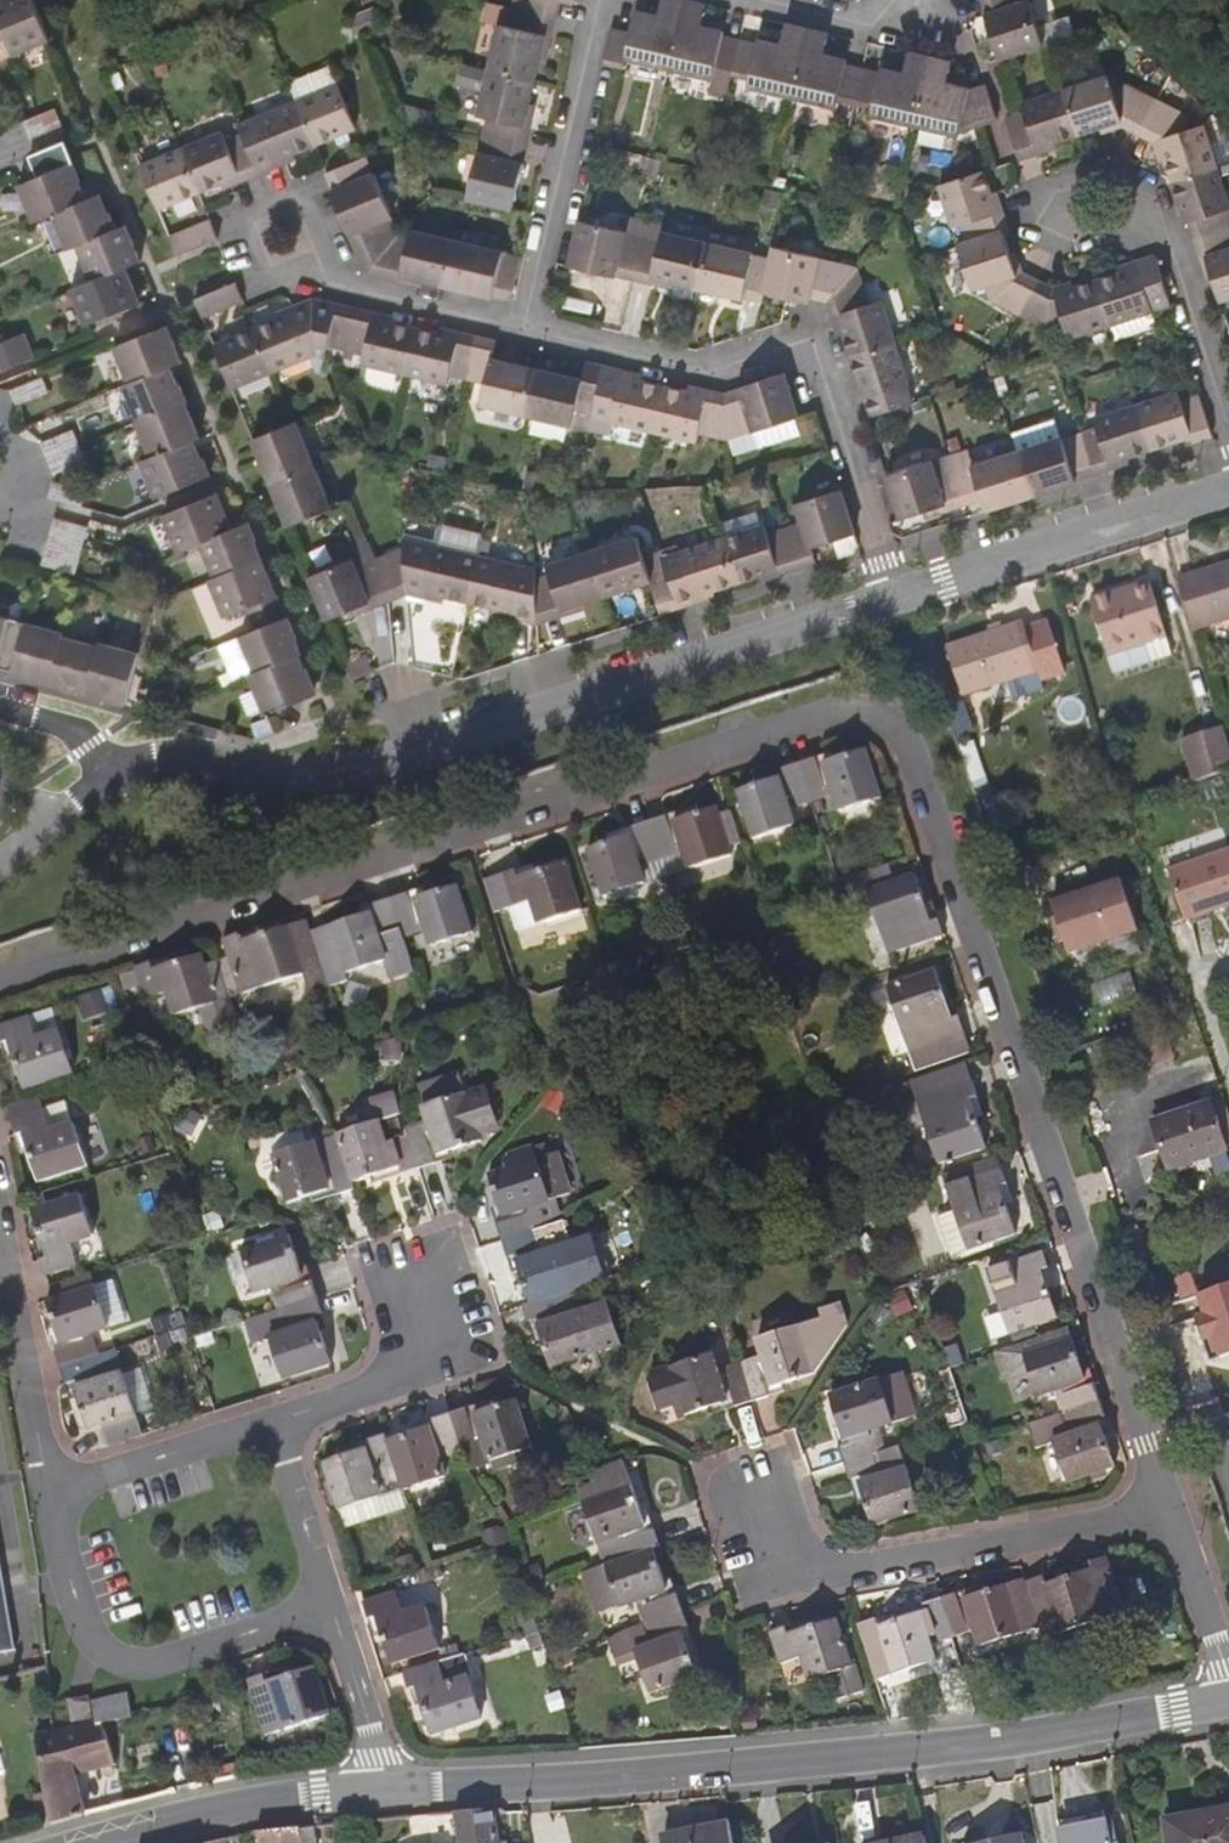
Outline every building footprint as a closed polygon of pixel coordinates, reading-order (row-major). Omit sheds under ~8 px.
[(33,0),(2,0),(0,1),(0,22),(5,36),(14,55),(50,41),(33,0)] [(516,9),(557,18),(561,0),(518,0),(516,9)] [(686,0),(662,0),(659,16),(636,11),(631,33),(613,29),(604,64),(617,66),(624,68),(626,58),(670,69),(686,0)] [(706,5),(686,0),(670,69),(713,79),(708,95),(728,100),(734,75),(741,42),(723,37),(724,32),(701,26),(706,5)] [(985,15),(1000,60),(1046,45),(1032,1),(1029,2),(1028,0),(984,0),(989,14),(985,15)] [(362,12),(364,18),(377,13),(375,7),(362,12)] [(557,18),(516,9),(511,27),(501,24),(490,70),(537,81),(548,36),(553,37),(557,18)] [(364,18),(362,12),(348,17),(350,24),(364,18)] [(364,18),(369,30),(382,25),(377,13),(364,18)] [(369,30),(364,18),(350,24),(355,35),(369,30)] [(793,98),(809,29),(787,24),(782,45),(760,40),(758,46),(741,42),(734,75),(750,80),(748,87),(793,98)] [(829,34),(809,29),(793,98),(836,108),(838,100),(855,104),(863,70),(847,65),(847,60),(825,55),(829,34)] [(915,127),(931,57),(909,52),(905,73),(882,68),(880,74),(863,70),(855,104),(873,108),(871,116),(915,127)] [(987,84),(971,89),(948,82),(952,62),(931,57),(915,127),(958,137),(960,132),(982,124),(999,119),(987,84)] [(298,101),(316,144),(335,136),(339,145),(352,140),(349,131),(357,128),(331,64),(290,82),(298,101)] [(486,136),(527,145),(531,129),(526,127),(537,81),(490,70),(479,117),(491,120),(486,136)] [(1063,89),(1078,134),(1122,119),(1125,127),(1140,134),(1157,100),(1127,85),(1113,90),(1108,74),(1063,89)] [(1006,119),(1020,159),(1038,153),(1037,147),(1078,134),(1063,89),(1021,102),(1025,113),(1019,115),(1006,119)] [(1174,181),(1220,167),(1205,125),(1189,129),(1185,114),(1157,100),(1140,134),(1154,141),(1161,140),(1174,181)] [(260,174),(276,167),(278,166),(276,161),(293,153),(316,144),(298,101),(256,118),(260,127),(243,133),(260,174)] [(22,123),(28,137),(62,123),(56,108),(38,116),(22,122),(22,123)] [(28,137),(35,153),(68,139),(62,123),(28,137)] [(243,181),(260,174),(243,133),(226,140),(222,132),(182,149),(200,192),(222,183),(240,175),(243,181)] [(468,198),(514,209),(525,163),(523,162),(527,145),(486,136),(483,153),(479,153),(468,198)] [(87,200),(63,143),(35,155),(31,157),(39,177),(19,186),(34,222),(53,214),(87,200)] [(142,165),(160,209),(200,192),(182,149),(142,165)] [(296,159),(293,153),(276,161),(278,166),(296,159)] [(327,173),(335,191),(374,175),(366,157),(327,173)] [(659,175),(662,161),(648,157),(646,157),(643,172),(659,175)] [(1196,240),(1228,229),(1228,193),(1220,167),(1174,181),(1187,223),(1191,222),(1196,240)] [(968,242),(1004,230),(984,172),(939,186),(952,228),(963,225),(968,242)] [(224,189),(243,181),(240,175),(222,183),(224,189)] [(353,233),(359,250),(398,234),(394,224),(392,219),(395,218),(377,175),(374,175),(335,191),(333,192),(350,235),(353,233)] [(68,250),(79,246),(115,230),(100,195),(87,200),(53,214),(68,250)] [(644,238),(647,222),(629,218),(626,232),(625,234),(644,238)] [(219,238),(211,219),(171,236),(178,255),(219,238)] [(634,280),(644,238),(625,234),(626,232),(580,221),(570,267),(569,268),(615,279),(616,276),(634,280)] [(647,222),(644,238),(661,243),(664,232),(666,225),(648,221),(647,222)] [(141,261),(126,226),(115,230),(79,246),(94,280),(123,268),(141,261)] [(1228,299),(1228,229),(1196,240),(1202,258),(1207,256),(1221,301),(1228,299)] [(403,276),(448,287),(458,241),(413,230),(411,240),(399,238),(398,234),(359,250),(368,273),(401,282),(403,276)] [(1022,315),(1040,281),(1023,272),(1019,274),(1004,230),(968,242),(958,245),(973,290),(987,286),(992,300),(1022,315)] [(644,238),(634,280),(652,285),(654,278),(699,288),(710,243),(664,232),(661,243),(644,238)] [(512,299),(522,258),(504,254),(504,251),(458,241),(448,287),(493,298),(494,295),(512,299)] [(762,302),(771,260),(755,256),(756,253),(710,243),(699,288),(744,300),(745,298),(762,302)] [(827,301),(854,271),(855,270),(820,262),(821,257),(774,246),(771,260),(762,302),(763,302),(765,292),(792,299),(810,303),(811,297),(827,301)] [(1097,280),(1112,325),(1155,311),(1173,304),(1156,255),(1137,261),(1138,265),(1097,280)] [(94,280),(72,289),(87,326),(139,305),(123,268),(94,280)] [(838,316),(851,356),(896,342),(882,301),(866,305),(854,271),(827,301),(833,317),(838,316)] [(1040,281),(1022,315),(1048,329),(1065,324),(1070,339),(1112,325),(1097,280),(1059,292),(1055,292),(1056,289),(1040,281)] [(197,298),(204,317),(245,300),(237,282),(197,298)] [(256,327),(274,371),(313,355),(310,346),(318,343),(330,346),(339,305),(314,299),(294,307),(293,307),(294,312),(256,327)] [(357,310),(339,305),(330,346),(347,351),(357,310)] [(357,310),(347,351),(364,356),(362,364),(406,374),(417,328),(372,317),(372,313),(357,310)] [(1112,325),(1116,339),(1160,326),(1155,311),(1112,325)] [(35,358),(23,326),(0,336),(0,361),(3,371),(35,358)] [(167,326),(114,348),(130,385),(171,368),(183,364),(167,326)] [(215,344),(233,388),(274,371),(256,327),(215,344)] [(469,379),(478,337),(460,333),(459,338),(417,328),(406,374),(448,385),(451,374),(469,379)] [(526,416),(537,370),(493,359),(497,341),(478,337),(469,379),(486,382),(481,406),(526,416)] [(867,397),(873,415),(912,403),(907,385),(910,384),(896,342),(851,356),(864,398),(867,397)] [(605,366),(586,362),(581,380),(537,370),(526,416),(571,427),(576,404),(595,409),(605,366)] [(605,366),(595,409),(590,433),(606,437),(610,422),(654,432),(665,387),(622,376),(623,371),(605,366)] [(138,423),(185,404),(171,368),(130,385),(123,388),(138,423)] [(741,390),(723,395),(726,439),(753,430),(753,432),(757,431),(763,448),(804,435),(799,418),(784,374),(740,387),(741,390)] [(12,390),(18,405),(51,391),(45,377),(12,390)] [(706,396),(665,387),(654,432),(697,442),(699,432),(726,439),(723,395),(708,390),(706,396)] [(1197,443),(1215,437),(1201,395),(1183,401),(1180,390),(1137,404),(1152,450),(1194,436),(1197,443)] [(200,440),(185,404),(138,423),(152,459),(195,442),(200,440)] [(1110,463),(1152,450),(1137,404),(1096,418),(1099,428),(1082,434),(1094,474),(1112,468),(1110,463)] [(254,439),(272,483),(316,465),(298,421),(295,422),(254,439)] [(40,444),(47,459),(79,446),(74,432),(69,434),(64,422),(45,430),(49,441),(40,444)] [(1034,496),(1078,482),(1077,479),(1094,474),(1082,434),(1065,439),(1063,436),(1019,451),(1034,496)] [(152,459),(144,462),(158,497),(210,477),(195,442),(152,459)] [(47,459),(53,474),(86,461),(79,446),(47,459)] [(951,456),(966,504),(984,498),(989,510),(1034,496),(1019,451),(975,465),(970,449),(951,456)] [(887,474),(901,519),(946,506),(948,510),(966,504),(951,456),(934,462),(933,459),(887,474)] [(272,483),(289,525),(333,507),(316,465),(272,483)] [(88,492),(52,482),(48,499),(84,508),(88,492)] [(855,533),(841,488),(797,503),(803,524),(785,529),(798,569),(817,564),(812,547),(834,540),(855,533)] [(217,494),(165,515),(179,551),(202,542),(232,530),(217,494)] [(722,536),(737,582),(778,569),(780,575),(798,569),(785,529),(767,535),(760,511),(725,523),(729,534),(722,536)] [(55,519),(51,534),(86,543),(90,529),(55,519)] [(264,560),(249,524),(232,530),(202,542),(217,578),(264,560)] [(855,533),(834,540),(840,558),(853,554),(859,545),(855,533)] [(51,534),(46,551),(81,561),(84,549),(86,543),(51,534)] [(592,550),(607,596),(651,581),(662,613),(680,607),(666,567),(649,573),(636,536),(592,550)] [(695,596),(737,582),(722,536),(680,550),(684,561),(666,567),(680,607),(697,602),(695,596)] [(371,552),(366,541),(349,548),(353,559),(371,552)] [(404,550),(408,593),(426,597),(428,592),(471,602),(478,570),(481,556),(437,546),(435,557),(404,550)] [(374,562),(390,600),(408,593),(404,550),(374,562)] [(537,580),(538,624),(539,624),(564,615),(563,610),(607,596),(592,550),(547,564),(550,576),(537,580)] [(42,567),(77,577),(81,561),(46,551),(42,567)] [(390,600),(374,562),(371,552),(353,559),(310,577),(328,620),(370,602),(372,608),(390,600)] [(537,580),(536,568),(489,558),(481,556),(478,570),(471,602),(512,611),(511,617),(538,624),(537,580)] [(264,560),(217,578),(210,581),(225,618),(251,607),(260,629),(288,618),(272,580),(264,560)] [(1194,630),(1228,619),(1228,563),(1178,579),(1194,630)] [(1108,656),(1166,637),(1148,581),(1091,600),(1108,656)] [(139,655),(101,645),(100,648),(64,638),(64,635),(0,617),(0,668),(15,672),(13,675),(87,695),(86,698),(104,703),(105,700),(125,706),(139,655)] [(302,652),(288,618),(260,629),(242,636),(257,672),(251,674),(266,712),(290,703),(292,706),(316,696),(298,654),(302,652)] [(948,650),(964,696),(1040,672),(1044,683),(1067,675),(1050,623),(1026,631),(1024,624),(948,650)] [(1166,637),(1108,656),(1113,674),(1172,656),(1166,637)] [(950,710),(957,738),(971,734),(964,707),(950,710)] [(1228,771),(1228,742),(1228,740),(1224,727),(1200,734),(1213,777),(1228,771)] [(1195,783),(1213,777),(1200,734),(1182,740),(1195,783)] [(799,763),(809,794),(831,786),(835,796),(840,812),(882,797),(867,750),(818,764),(816,757),(799,763)] [(809,794),(799,763),(783,767),(785,775),(737,791),(752,840),(795,826),(790,810),(787,801),(809,794)] [(809,794),(812,803),(835,796),(831,786),(809,794)] [(812,803),(809,794),(787,801),(790,810),(812,803)] [(649,821),(660,853),(681,846),(689,869),(732,855),(744,851),(731,811),(719,815),(716,808),(669,823),(667,816),(649,821)] [(660,853),(649,821),(632,827),(634,833),(587,849),(603,898),(646,884),(638,860),(660,853)] [(660,853),(667,877),(689,869),(681,846),(660,853)] [(1228,905),(1228,851),(1170,871),(1187,919),(1228,905)] [(667,877),(660,853),(638,860),(646,884),(667,877)] [(482,880),(493,913),(509,909),(516,931),(583,909),(568,861),(517,875),(515,869),(482,880)] [(945,935),(940,919),(933,921),(916,872),(893,879),(888,865),(860,874),(866,889),(888,954),(945,935)] [(1138,930),(1121,878),(1052,902),(1069,953),(1088,947),(1134,931),(1138,930)] [(391,899),(402,930),(423,923),(426,931),(431,946),(474,932),(457,884),(410,899),(408,894),(391,899)] [(402,930),(391,899),(374,904),(375,911),(329,926),(311,932),(327,980),(344,974),(387,960),(382,945),(380,937),(402,930)] [(311,932),(308,920),(243,940),(240,932),(222,938),(241,994),(303,975),(310,993),(329,987),(327,980),(311,932)] [(402,930),(404,938),(426,931),(423,923),(402,930)] [(404,938),(402,930),(380,937),(382,945),(404,938)] [(1134,931),(1088,947),(1095,967),(1141,951),(1134,931)] [(665,954),(689,946),(686,934),(661,942),(665,954)] [(230,998),(218,960),(206,964),(203,953),(155,969),(153,961),(135,967),(146,1000),(167,994),(174,1016),(202,1007),(210,1031),(238,1023),(230,998)] [(916,1071),(971,1052),(958,1016),(952,1018),(935,971),(886,987),(916,1071)] [(1100,1007),(1136,995),(1128,973),(1092,984),(1100,1007)] [(75,1074),(61,1029),(37,1037),(30,1016),(0,1025),(0,1035),(3,1043),(9,1041),(25,1090),(75,1074)] [(1127,1036),(1141,1076),(1172,1066),(1158,1025),(1127,1036)] [(967,1062),(931,1075),(937,1092),(917,1099),(939,1164),(988,1148),(971,1100),(978,1097),(967,1062)] [(409,1136),(419,1169),(437,1163),(436,1156),(437,1155),(482,1141),(480,1130),(500,1123),(487,1086),(466,1092),(458,1069),(416,1083),(428,1119),(431,1127),(409,1136)] [(937,1092),(931,1075),(911,1082),(917,1099),(937,1092)] [(419,1169),(409,1136),(405,1126),(401,1112),(394,1092),(370,1100),(376,1121),(336,1134),(340,1148),(343,1156),(352,1182),(399,1167),(402,1174),(419,1169)] [(41,1096),(8,1107),(16,1134),(24,1133),(39,1182),(89,1166),(69,1106),(46,1112),(41,1096)] [(1169,1170),(1227,1151),(1211,1101),(1151,1120),(1169,1170)] [(405,1126),(409,1136),(431,1127),(428,1119),(405,1126)] [(354,1190),(352,1182),(343,1156),(321,1162),(319,1154),(315,1141),(271,1155),(288,1203),(335,1189),(336,1195),(354,1190)] [(501,1238),(541,1225),(562,1218),(555,1198),(571,1193),(558,1152),(540,1157),(534,1145),(508,1154),(509,1158),(503,1160),(505,1168),(488,1174),(504,1223),(497,1225),(501,1238)] [(343,1156),(340,1148),(319,1154),(321,1162),(343,1156)] [(968,1251),(1016,1235),(1000,1185),(1007,1183),(1001,1167),(995,1169),(991,1158),(942,1175),(955,1211),(968,1251)] [(46,1276),(78,1265),(72,1246),(95,1238),(80,1192),(32,1208),(47,1258),(41,1260),(46,1276)] [(968,1251),(955,1211),(937,1217),(951,1257),(968,1251)] [(541,1225),(501,1238),(508,1258),(515,1257),(531,1304),(580,1288),(565,1244),(548,1250),(541,1225)] [(286,1308),(319,1297),(313,1281),(306,1282),(292,1236),(242,1251),(256,1293),(270,1289),(279,1286),(286,1308)] [(1010,1335),(1059,1319),(1043,1270),(1048,1268),(1043,1251),(987,1270),(1010,1335)] [(61,1368),(93,1358),(86,1336),(94,1333),(127,1322),(113,1280),(91,1286),(86,1273),(56,1283),(59,1296),(47,1300),(63,1349),(55,1352),(61,1368)] [(277,1311),(286,1308),(279,1286),(270,1289),(277,1311)] [(531,1304),(524,1306),(529,1323),(537,1322),(551,1367),(622,1345),(608,1305),(588,1310),(580,1288),(531,1304)] [(319,1297),(286,1308),(277,1311),(244,1321),(252,1346),(271,1340),(284,1380),(332,1364),(317,1316),(324,1314),(319,1297)] [(741,1369),(752,1401),(768,1397),(766,1390),(815,1373),(848,1323),(842,1301),(819,1308),(821,1317),(755,1338),(761,1353),(764,1362),(741,1369)] [(1191,1327),(1202,1357),(1218,1351),(1208,1321),(1191,1327)] [(1068,1326),(995,1351),(1005,1378),(1027,1371),(1037,1398),(1053,1392),(1061,1389),(1068,1411),(1099,1400),(1094,1384),(1087,1385),(1068,1326)] [(93,1358),(101,1355),(94,1333),(86,1336),(93,1358)] [(738,1361),(741,1369),(764,1362),(761,1353),(738,1361)] [(752,1401),(741,1369),(721,1376),(717,1368),(713,1354),(670,1367),(672,1376),(651,1381),(648,1383),(656,1410),(671,1405),(681,1402),(685,1416),(706,1410),(708,1416),(752,1401)] [(101,1355),(93,1358),(101,1380),(108,1378),(101,1355)] [(154,1408),(141,1366),(108,1378),(101,1380),(93,1358),(61,1368),(66,1384),(74,1383),(90,1431),(97,1429),(106,1426),(111,1446),(144,1435),(138,1414),(154,1408)] [(741,1369),(738,1361),(717,1368),(721,1376),(741,1369)] [(649,1374),(651,1381),(672,1376),(670,1367),(649,1374)] [(845,1464),(901,1445),(893,1422),(916,1414),(903,1375),(831,1397),(846,1444),(839,1446),(845,1464)] [(1060,1413),(1068,1411),(1061,1389),(1053,1392),(1060,1413)] [(450,1413),(460,1445),(462,1454),(467,1469),(491,1461),(532,1447),(533,1447),(517,1399),(469,1415),(467,1408),(450,1413)] [(1060,1413),(1028,1425),(1037,1450),(1053,1444),(1067,1484),(1115,1467),(1099,1418),(1105,1416),(1099,1400),(1068,1411),(1060,1413)] [(675,1419),(685,1416),(681,1402),(671,1405),(675,1419)] [(387,1441),(403,1490),(446,1475),(442,1461),(438,1452),(460,1445),(450,1413),(432,1419),(433,1426),(387,1441)] [(403,1490),(387,1441),(385,1434),(368,1440),(370,1446),(323,1462),(344,1528),(409,1507),(403,1490)] [(462,1454),(460,1445),(438,1452),(442,1461),(462,1454)] [(901,1445),(845,1464),(852,1481),(857,1479),(874,1527),(922,1511),(901,1445)] [(536,1458),(532,1447),(491,1461),(495,1472),(536,1458)] [(655,1548),(660,1546),(655,1530),(648,1532),(632,1483),(625,1460),(624,1460),(588,1472),(592,1483),(596,1495),(583,1499),(604,1564),(655,1548)] [(651,1623),(683,1612),(678,1594),(671,1595),(655,1548),(604,1564),(582,1572),(596,1614),(624,1605),(635,1602),(644,1599),(651,1623)] [(0,1550),(0,1651),(15,1649),(0,1550)] [(1025,1583),(1039,1627),(1043,1638),(1126,1612),(1108,1556),(1090,1562),(1091,1568),(1046,1583),(1043,1577),(1025,1583)] [(941,1598),(951,1630),(973,1624),(975,1632),(980,1647),(1039,1627),(1025,1583),(1024,1578),(959,1599),(956,1593),(941,1598)] [(391,1666),(441,1649),(426,1604),(403,1611),(396,1590),(364,1600),(369,1619),(375,1618),(391,1666)] [(858,1624),(876,1680),(937,1660),(932,1645),(930,1637),(951,1630),(941,1598),(924,1604),(926,1610),(879,1626),(876,1619),(858,1624)] [(643,1625),(651,1623),(644,1599),(635,1602),(643,1625)] [(622,1632),(609,1639),(625,1687),(645,1680),(649,1693),(698,1678),(682,1630),(688,1628),(683,1612),(651,1623),(643,1625),(622,1632)] [(837,1700),(863,1692),(837,1618),(790,1633),(787,1627),(769,1632),(780,1665),(800,1659),(808,1681),(829,1675),(837,1700)] [(951,1630),(953,1638),(975,1632),(973,1624),(951,1630)] [(953,1638),(951,1630),(930,1637),(932,1645),(953,1638)] [(539,1632),(527,1636),(531,1649),(543,1645),(539,1632)] [(462,1654),(406,1672),(410,1688),(418,1688),(433,1735),(482,1720),(462,1654)] [(266,1735),(332,1714),(317,1665),(267,1681),(265,1674),(247,1678),(266,1735)] [(57,1822),(88,1815),(77,1776),(117,1765),(107,1730),(105,1723),(133,1717),(132,1711),(128,1692),(93,1700),(97,1721),(53,1732),(35,1736),(46,1791),(53,1824),(57,1822)] [(950,1707),(968,1705),(966,1692),(949,1694),(950,1707)] [(72,1722),(94,1719),(89,1696),(68,1700),(72,1722)] [(39,1828),(53,1824),(46,1791),(32,1794),(39,1828)] [(1165,1819),(1169,1842),(1228,1842),(1228,1808),(1165,1819)] [(454,1813),(459,1842),(501,1842),(495,1811),(454,1813)] [(1115,1820),(1061,1832),(1063,1842),(1120,1842),(1115,1820)] [(730,1822),(662,1835),(664,1842),(734,1842),(730,1822)] [(258,1832),(259,1842),(303,1842),(301,1827),(285,1829),(258,1832)] [(923,1834),(882,1842),(925,1842),(923,1834)]
